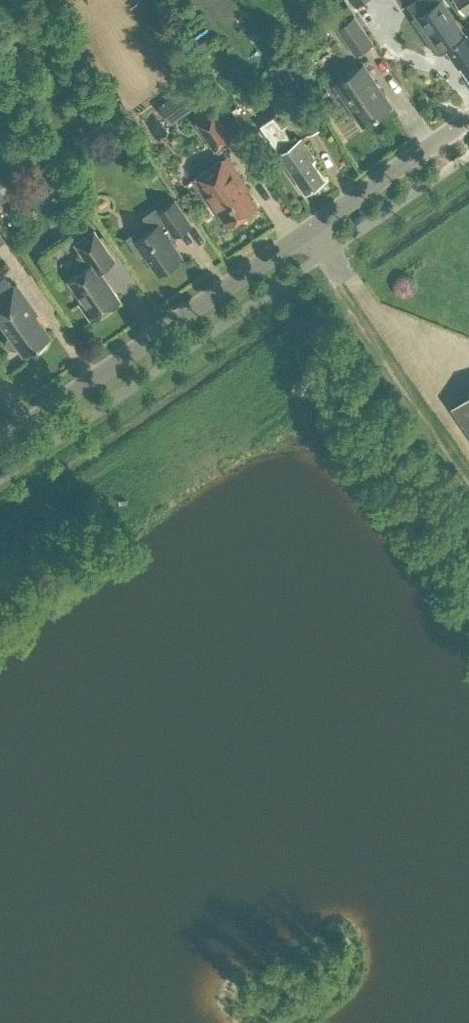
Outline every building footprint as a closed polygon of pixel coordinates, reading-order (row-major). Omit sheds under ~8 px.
[(414,18),(436,50),(441,50),(446,47),(455,59),(459,59),(468,74),(468,37),(443,0),(440,0),(414,18)] [(464,13),(468,9),(468,0),(455,0),(464,13)] [(358,56),(375,45),(358,18),(341,29),(358,56)] [(366,66),(337,85),(364,126),(393,107),(366,66)] [(196,121),(215,148),(231,136),(213,110),(196,121)] [(281,152),(280,153),(306,190),(325,177),(312,159),(315,157),(301,137),(294,143),(274,115),(261,124),(281,152)] [(192,177),(209,202),(213,199),(229,223),(256,205),(240,182),(244,180),(226,154),(192,177)] [(142,232),(139,227),(126,236),(141,258),(146,254),(158,272),(183,255),(170,237),(192,222),(175,198),(158,209),(164,217),(142,232)] [(82,300),(79,302),(91,319),(120,298),(100,269),(115,258),(94,229),(75,242),(90,264),(68,279),(82,300)] [(31,353),(35,352),(40,350),(43,348),(46,343),(48,338),(48,334),(47,330),(45,327),(36,314),(38,313),(16,283),(0,294),(0,321),(10,335),(7,338),(7,342),(8,345),(11,348),(15,349),(19,347),(22,345),(27,352),(31,353)] [(468,430),(468,392),(451,404),(468,430)]
